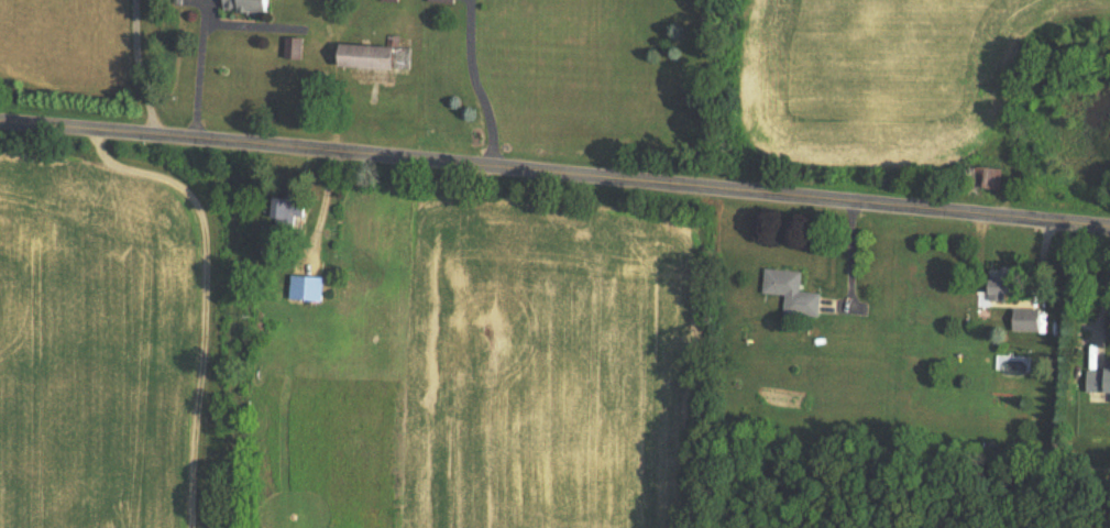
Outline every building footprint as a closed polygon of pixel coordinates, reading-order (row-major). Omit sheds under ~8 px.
[(225,14),(270,15),(271,0),(225,0),(225,14)] [(302,58),(302,39),(288,39),(288,58),(302,58)] [(343,67),(398,69),(399,46),(344,44),(343,67)] [(1000,190),(1001,167),(971,166),(970,189),(1000,190)] [(298,218),(306,219),(308,201),(276,197),(272,227),(296,230),(298,218)] [(321,282),(321,262),(304,262),(304,282),(321,282)] [(802,272),(766,269),(764,294),(786,296),(785,315),(819,318),(821,294),(801,292),(802,272)] [(1020,300),(1020,273),(1002,273),(1002,279),(991,279),(991,300),(1020,300)] [(1015,332),(1042,332),(1042,310),(1015,310),(1015,332)] [(1109,394),(1109,370),(1088,370),(1088,394),(1109,394)]
